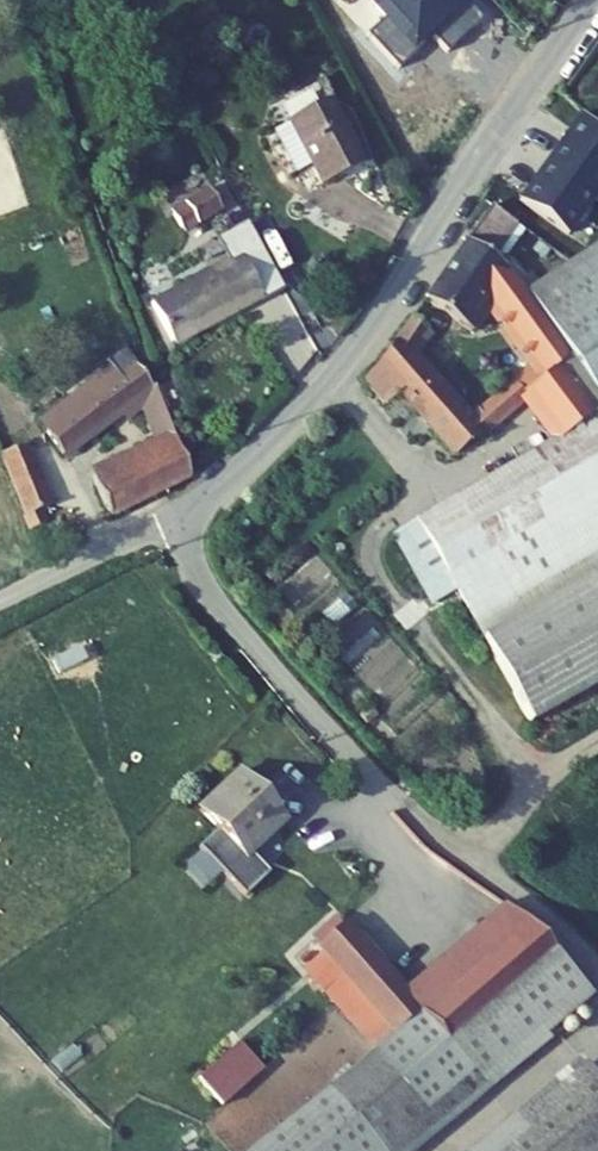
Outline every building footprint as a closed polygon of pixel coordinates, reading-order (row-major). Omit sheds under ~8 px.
[(274,157),(287,180),(328,156),(295,91),(233,124),(256,166),(274,157)] [(573,137),(552,112),(518,160),(566,194),(592,158),(573,137)] [(597,154),(597,147),(582,129),(573,137),(593,159),(597,154)] [(518,160),(490,198),(538,233),(566,194),(518,160)] [(157,214),(162,220),(185,208),(165,167),(135,183),(144,201),(136,206),(144,221),(157,214)] [(488,222),(465,251),(485,265),(507,237),(488,222)] [(115,300),(141,341),(227,295),(224,289),(246,277),(217,225),(196,235),(204,249),(115,300)] [(585,417),(596,436),(597,434),(597,248),(556,285),(567,297),(545,318),(548,323),(541,328),(569,360),(586,379),(568,394),(585,417)] [(465,251),(421,309),(457,342),(479,316),(522,369),(537,389),(520,407),(543,434),(552,446),(585,417),(568,394),(553,373),(569,360),(541,328),(548,323),(545,318),(567,297),(556,285),(530,309),(508,282),(485,265),(465,251)] [(410,323),(359,390),(383,412),(393,400),(448,456),(467,441),(476,450),(520,407),(504,387),(462,431),(404,367),(427,341),(410,323)] [(14,433),(35,457),(105,397),(122,432),(145,419),(137,398),(103,357),(87,371),(79,362),(41,395),(49,403),(14,433)] [(553,373),(568,394),(586,379),(569,360),(553,373)] [(522,369),(504,387),(520,407),(537,389),(522,369)] [(456,508),(512,578),(581,522),(568,506),(597,481),(597,438),(596,436),(585,417),(552,446),(543,434),(456,508)] [(65,494),(76,515),(165,471),(149,430),(75,467),(85,485),(65,494)] [(56,477),(65,494),(85,485),(75,467),(56,477)] [(397,555),(432,599),(452,582),(501,642),(597,564),(597,481),(568,506),(581,522),(512,578),(456,508),(397,555)] [(501,642),(560,720),(597,687),(597,564),(501,642)] [(377,687),(409,657),(347,593),(330,610),(338,619),(324,632),(377,687)] [(215,779),(175,814),(193,835),(185,842),(222,899),(239,884),(220,863),(259,827),(215,779)] [(222,899),(185,842),(173,853),(218,903),(222,899)] [(475,905),(453,923),(472,944),(498,922),(475,905)] [(320,933),(279,970),(353,1056),(395,1019),(423,1051),(528,956),(509,930),(498,922),(472,944),(453,923),(429,944),(440,958),(383,1005),(320,933)] [(306,1097),(354,1150),(367,1150),(502,1027),(553,981),(528,956),(423,1051),(395,1019),(353,1056),(306,1097)] [(516,1043),(568,996),(553,981),(502,1027),(516,1043)] [(194,1078),(218,1109),(264,1074),(240,1043),(194,1078)] [(556,1067),(464,1150),(597,1150),(597,1115),(556,1067)] [(306,1097),(298,1088),(226,1150),(354,1150),(306,1097)]
